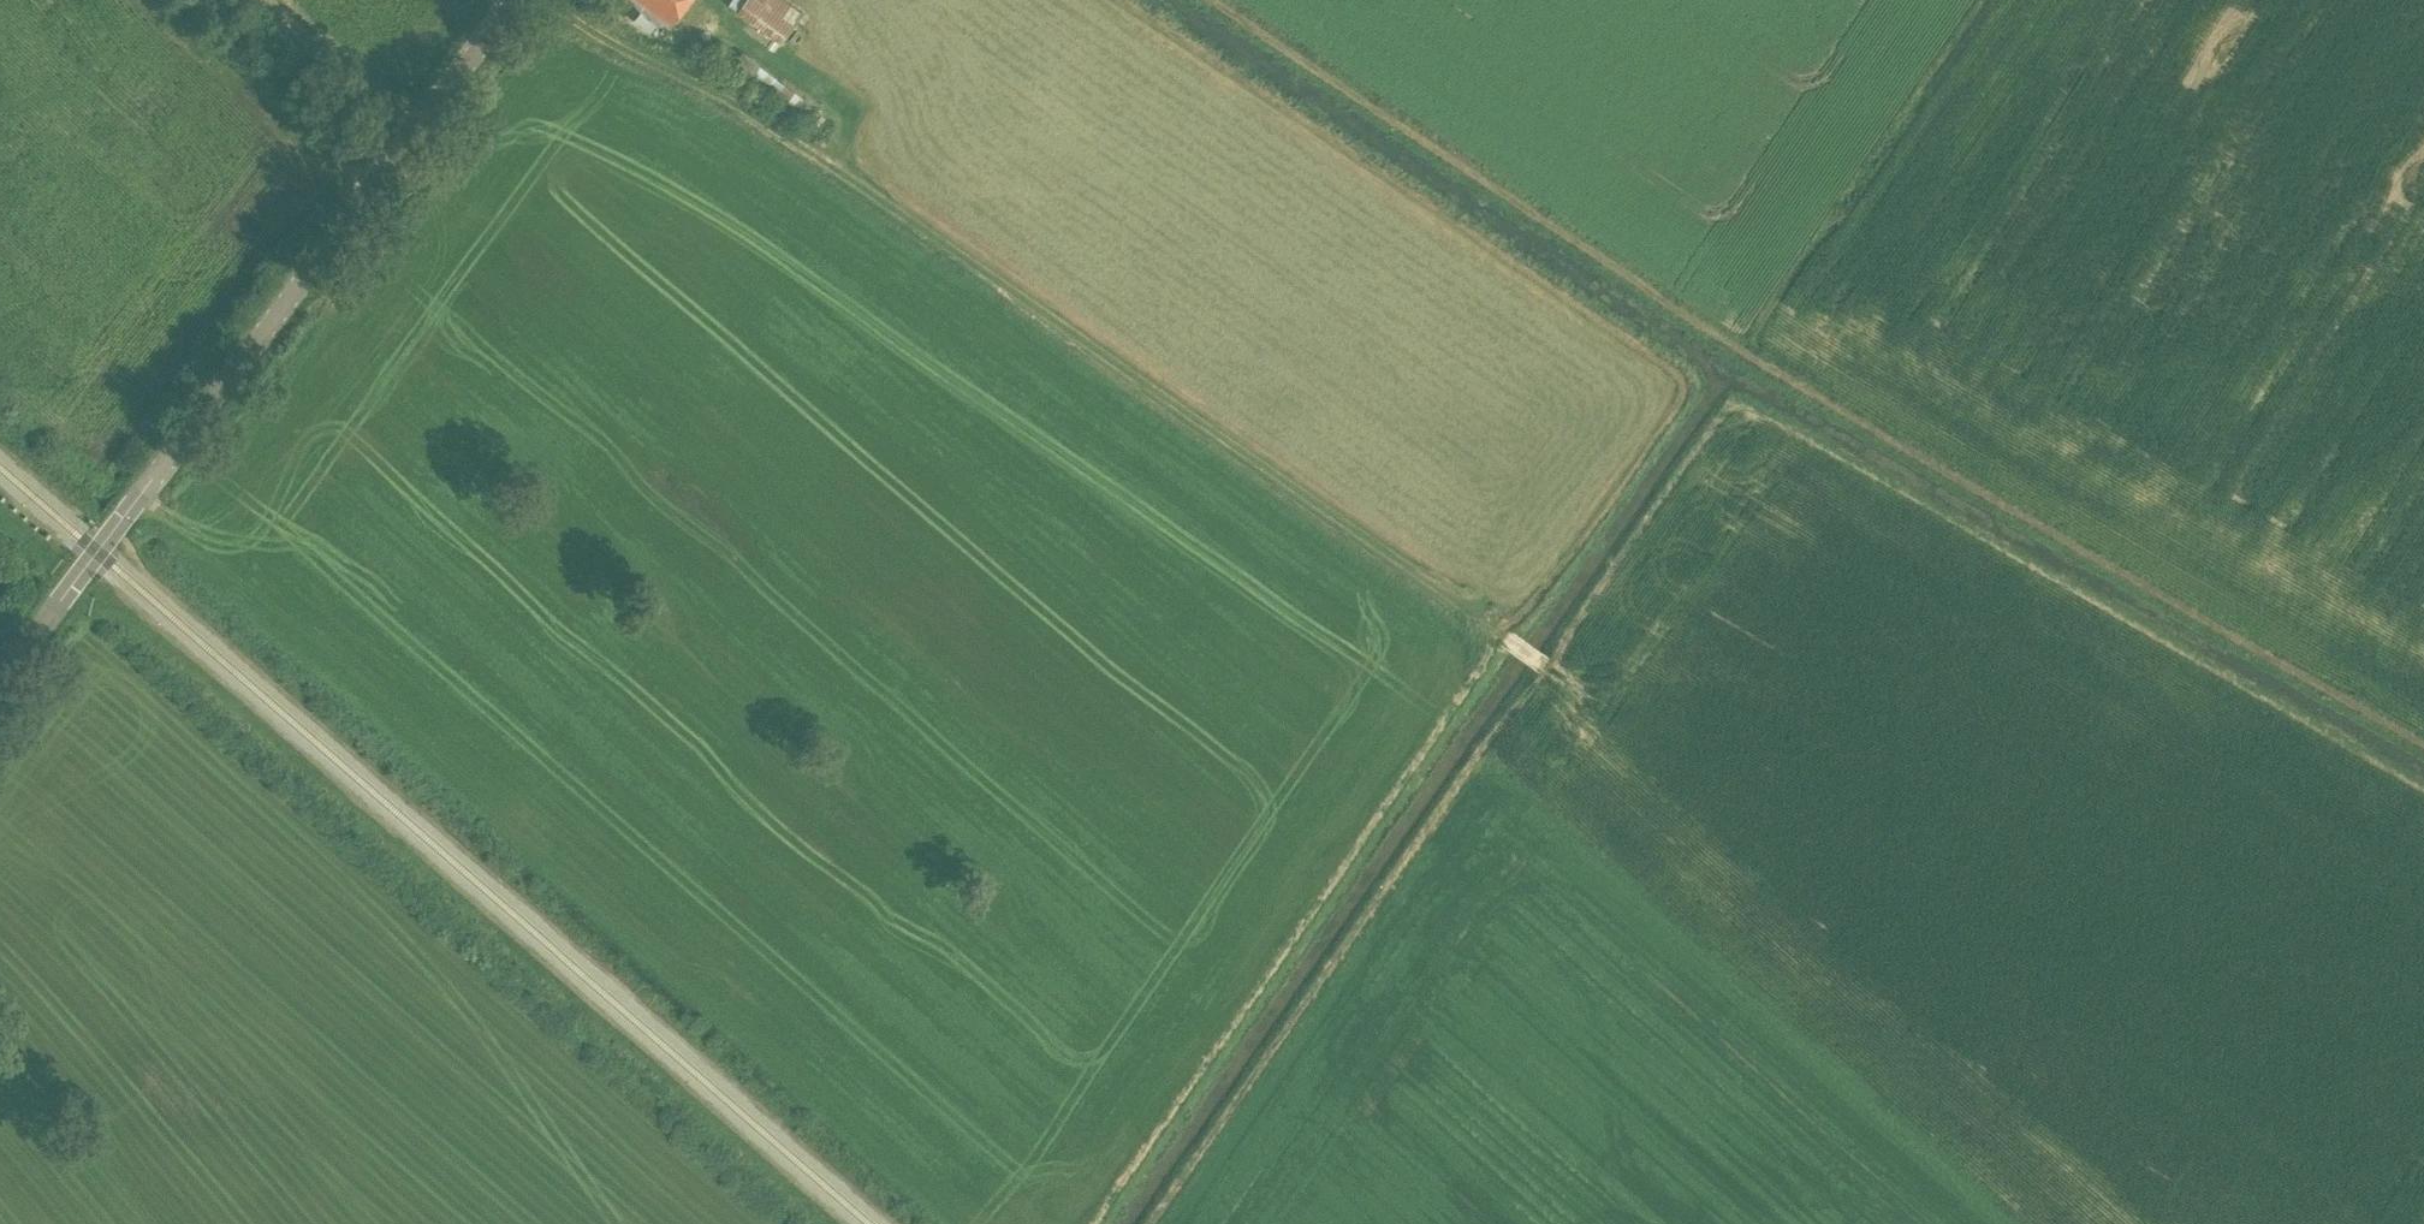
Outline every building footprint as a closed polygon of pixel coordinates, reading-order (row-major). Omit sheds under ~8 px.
[(689,0),(642,0),(673,22),(689,0)] [(728,4),(739,11),(738,12),(782,44),(804,15),(805,14),(786,0),(732,0),(728,4)] [(736,61),(715,46),(709,53),(760,92),(784,109),(805,124),(810,118),(818,109),(761,66),(762,64),(744,50),(736,61)]
